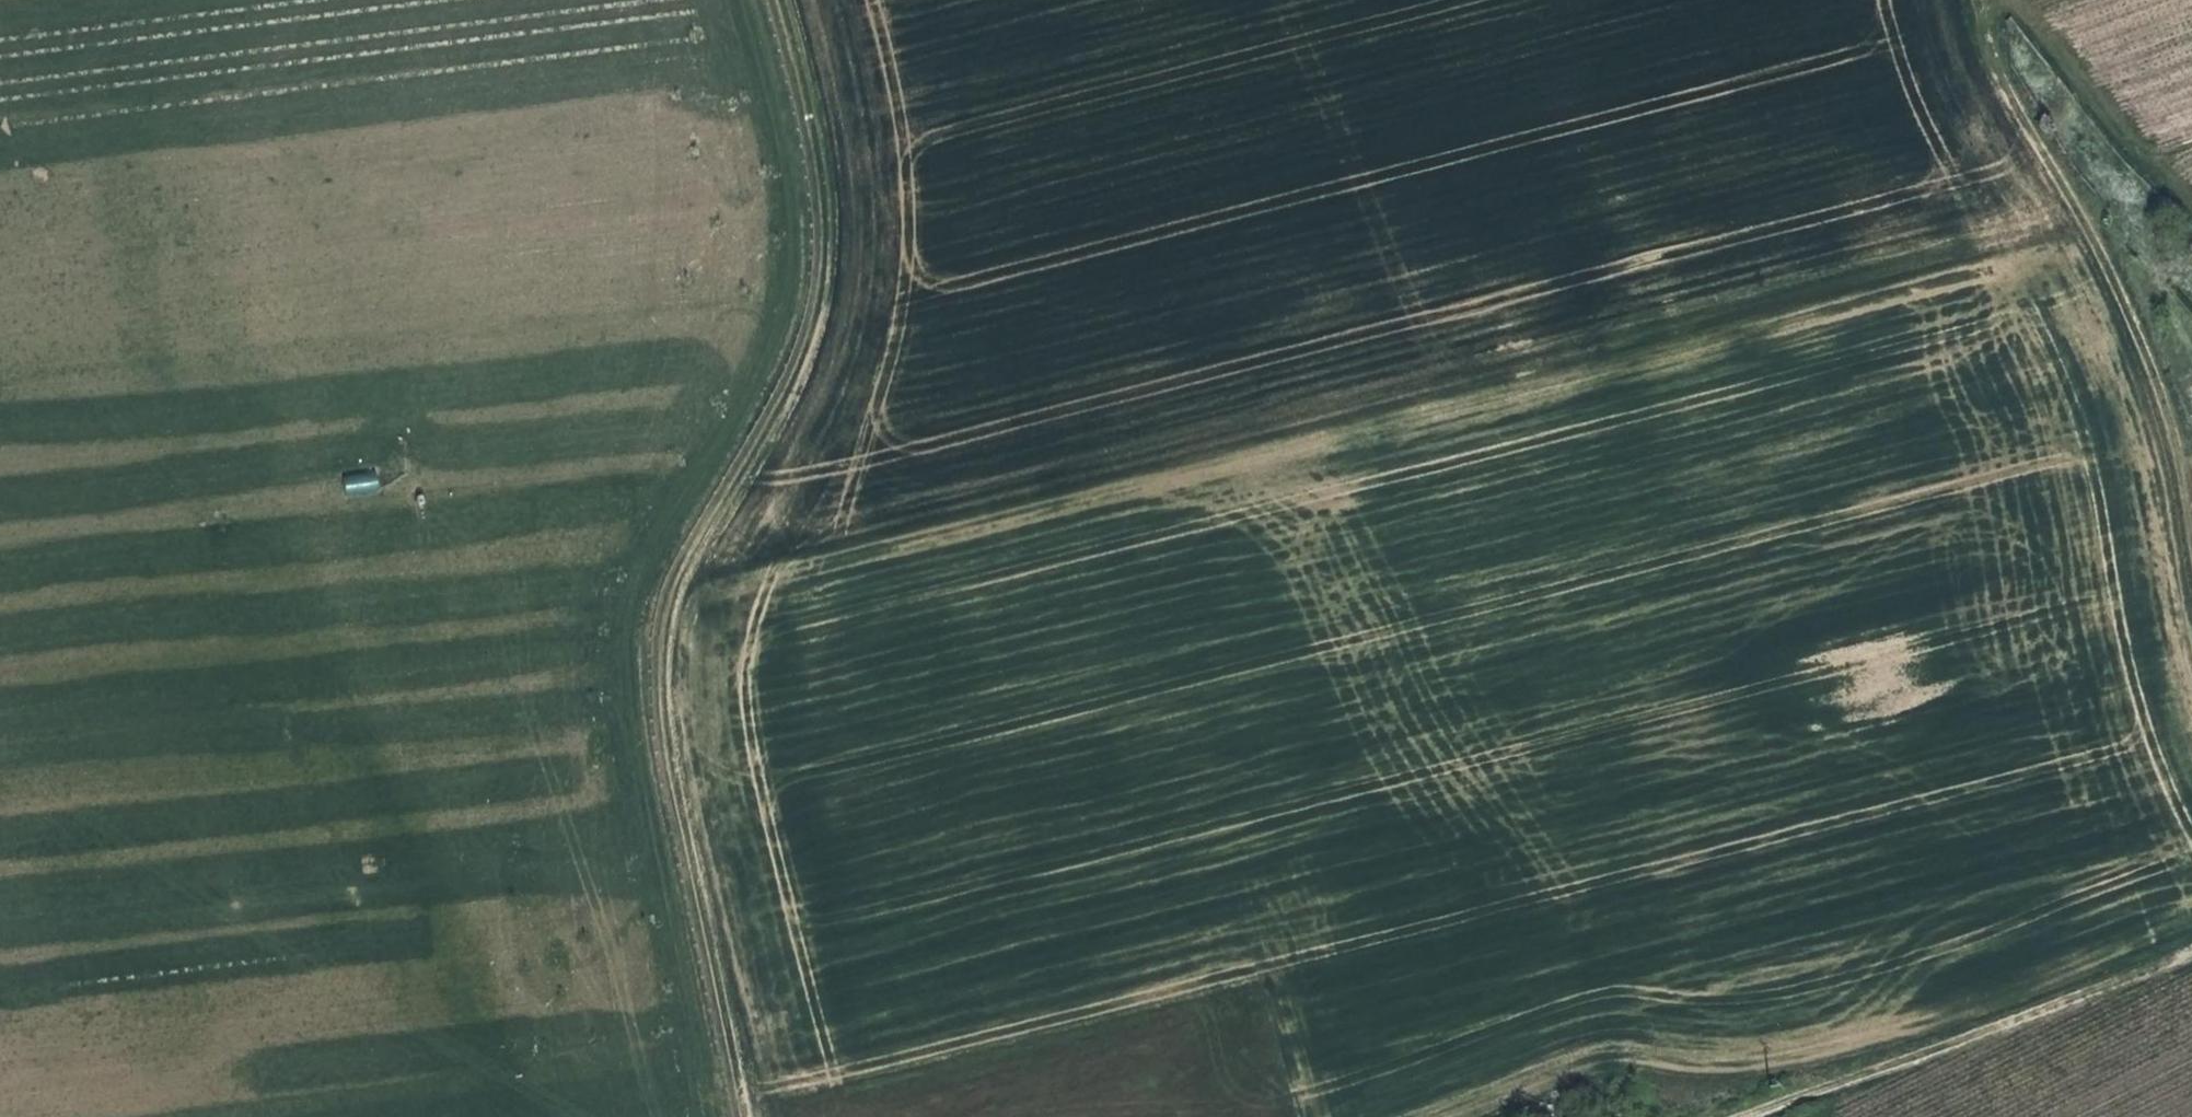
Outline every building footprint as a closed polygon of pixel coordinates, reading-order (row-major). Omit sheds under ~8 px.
[(343,475),(345,490),(377,487),(375,472),(343,475)]
